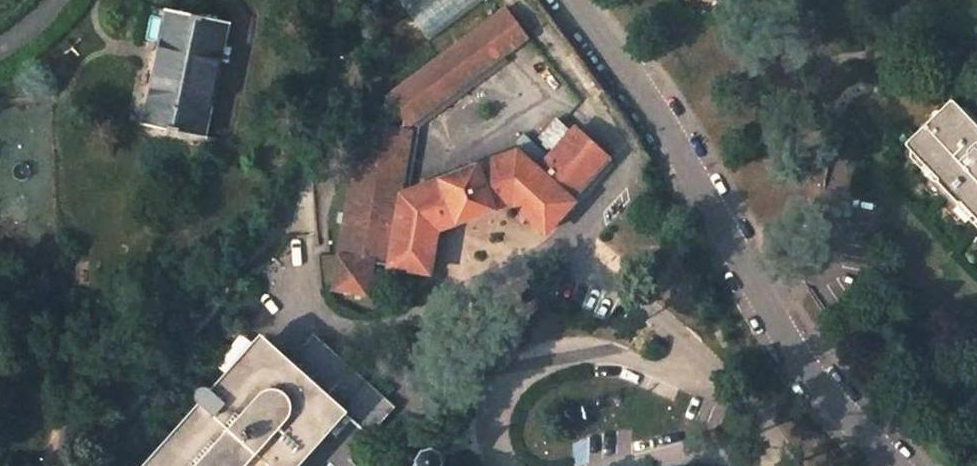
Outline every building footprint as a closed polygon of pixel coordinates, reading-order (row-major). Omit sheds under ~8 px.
[(507,9),(386,98),(408,128),(529,37),(507,9)] [(204,138),(226,23),(169,10),(145,127),(204,138)] [(954,99),(907,143),(940,178),(940,181),(958,201),(961,201),(976,217),(976,123),(954,99)] [(518,150),(401,193),(413,130),(362,121),(339,258),(341,259),(336,290),(369,294),(373,263),(404,270),(431,275),(439,229),(514,202),(547,231),(613,159),(590,139),(589,141),(572,160),(554,144),(538,129),(518,150)] [(572,160),(589,141),(571,125),(554,144),(572,160)] [(669,203),(661,189),(654,193),(661,207),(669,203)] [(512,210),(546,239),(551,234),(547,231),(514,202),(439,229),(431,275),(404,270),(403,276),(438,284),(445,234),(512,210)] [(346,464),(397,408),(316,334),(303,349),(324,367),(313,379),(300,368),(288,382),(281,379),(273,378),(262,378),(252,380),(242,384),(233,391),(225,399),(216,390),(214,393),(208,390),(206,390),(203,392),(201,395),(201,399),(204,404),(203,405),(207,410),(157,465),(348,465),(346,464)] [(259,343),(216,390),(225,399),(233,391),(242,384),(252,380),(262,378),(273,378),(281,379),(288,382),(300,368),(313,379),(324,367),(303,349),(287,367),(259,343)] [(207,410),(203,405),(149,465),(157,465),(207,410)] [(442,464),(445,460),(443,455),(432,448),(424,451),(416,465),(445,465),(442,464)]
